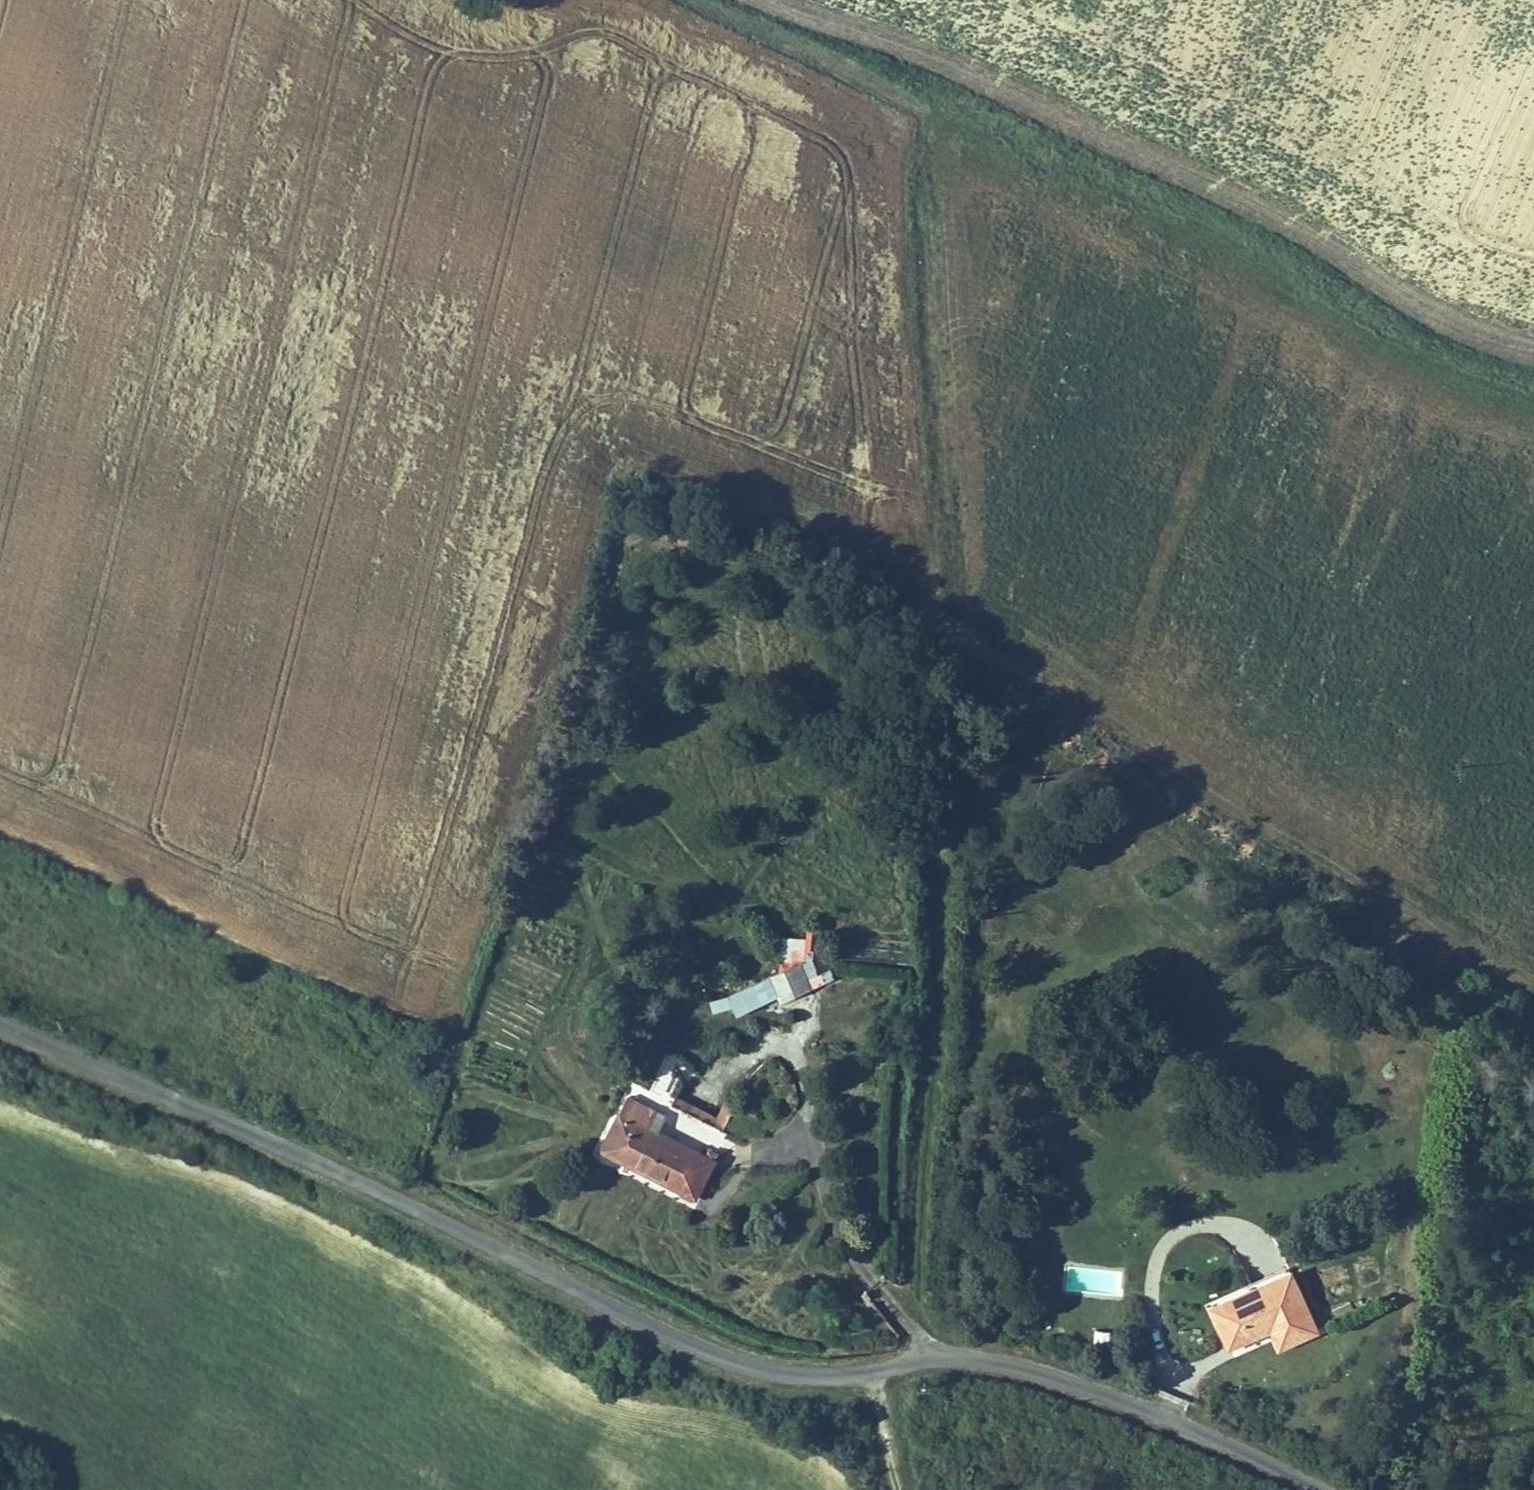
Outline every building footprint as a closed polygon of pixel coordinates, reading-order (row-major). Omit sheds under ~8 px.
[(781,998),(836,976),(826,950),(728,991),(736,1011),(779,994),(781,998)] [(629,1092),(620,1109),(656,1128),(665,1111),(629,1092)] [(719,1117),(673,1093),(669,1099),(722,1126),(736,1099),(730,1095),(719,1117)] [(742,1136),(756,1109),(736,1099),(722,1126),(742,1136)] [(620,1109),(601,1145),(695,1193),(713,1157),(706,1153),(656,1128),(620,1109)] [(706,1153),(713,1157),(717,1150),(709,1146),(706,1153)] [(1329,1295),(1249,1324),(1265,1362),(1311,1346),(1318,1364),(1354,1352),(1329,1295)]
